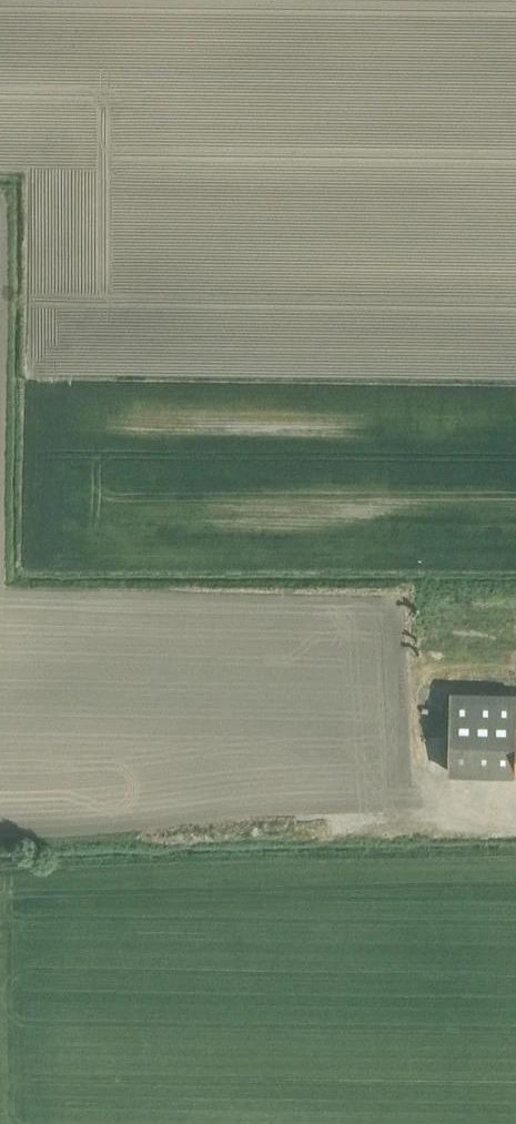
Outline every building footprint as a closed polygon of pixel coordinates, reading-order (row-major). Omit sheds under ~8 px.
[(446,769),(515,770),(515,690),(515,689),(515,690),(447,689),(446,769)]
